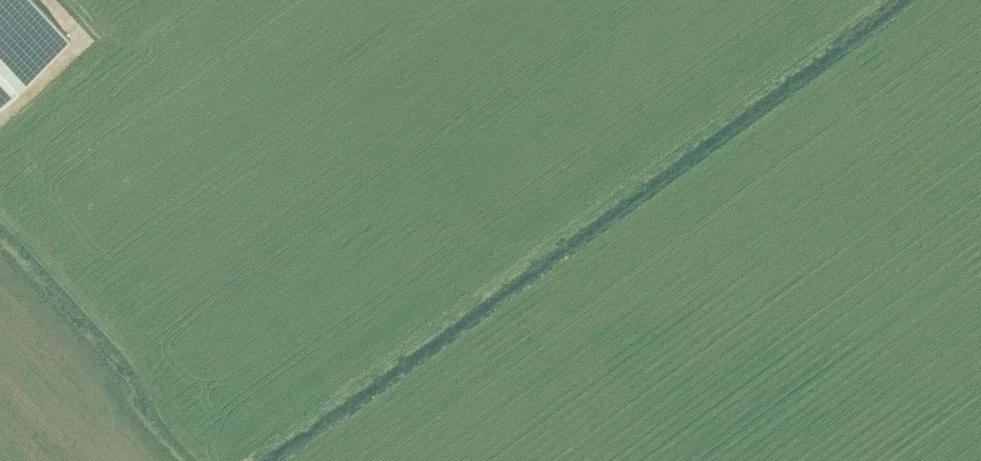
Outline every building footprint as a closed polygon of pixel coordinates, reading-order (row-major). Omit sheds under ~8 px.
[(34,0),(0,0),(0,109),(73,42),(34,0)]
